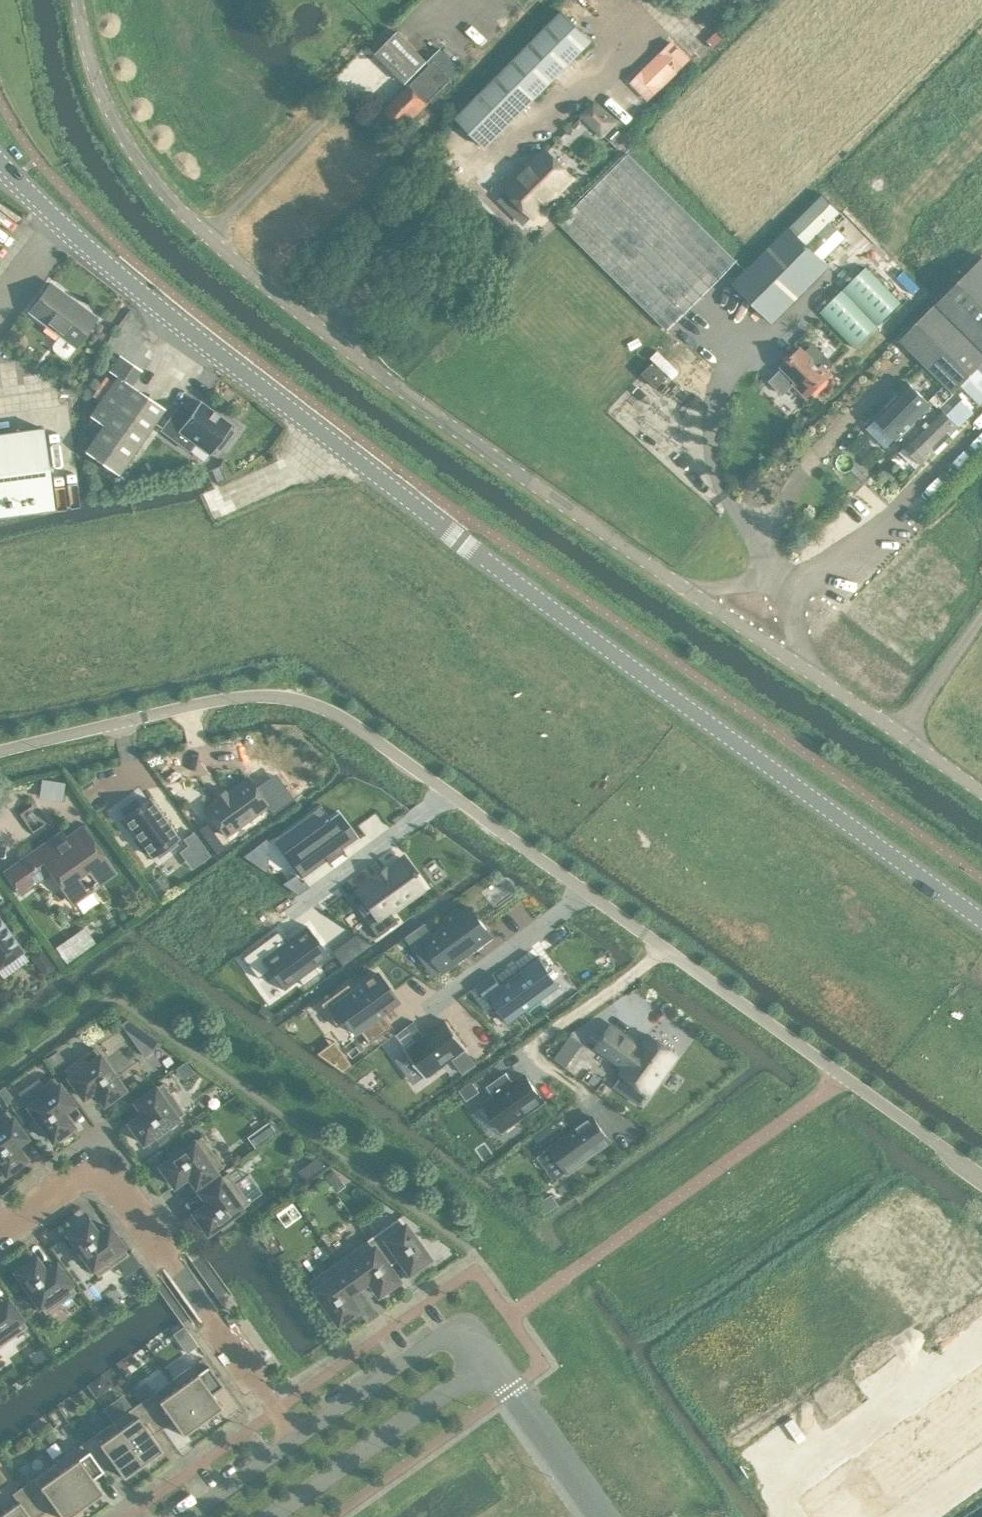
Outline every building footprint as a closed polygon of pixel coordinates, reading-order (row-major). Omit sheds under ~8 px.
[(564,11),(457,119),(486,148),(593,40),(564,11)] [(375,53),(405,83),(428,60),(398,30),(375,53)] [(630,82),(649,101),(691,58),(672,40),(630,82)] [(443,92),(440,90),(461,70),(441,49),(427,62),(430,65),(385,110),(403,128),(431,99),(433,102),(443,92)] [(607,110),(591,126),(603,138),(619,122),(607,110)] [(533,216),(557,193),(572,177),(547,152),(531,168),(526,163),(516,174),(520,178),(508,191),(510,193),(508,195),(516,203),(518,201),(533,216)] [(667,330),(675,322),(736,261),(630,154),(560,223),(667,330)] [(845,237),(831,222),(841,212),(824,195),(734,284),(773,323),(829,266),(823,260),(845,237)] [(937,304),(981,348),(981,259),(937,304)] [(866,267),(843,289),(878,325),(901,303),(866,267)] [(75,345),(96,318),(50,283),(30,310),(61,334),(53,344),(54,349),(62,355),(67,355),(74,345),(75,345)] [(842,290),(820,312),(855,348),(878,326),(842,290)] [(901,340),(946,385),(955,393),(957,391),(962,386),(979,369),(981,366),(981,352),(935,306),(901,340)] [(831,374),(827,370),(834,363),(814,344),(805,353),(801,349),(783,367),(798,381),(795,384),(808,397),(831,374)] [(118,475),(164,408),(130,385),(141,369),(120,355),(109,370),(117,375),(89,416),(103,425),(84,451),(118,475)] [(654,362),(643,373),(657,388),(668,377),(654,362)] [(962,386),(980,404),(981,402),(981,371),(979,369),(962,386)] [(876,419),(867,428),(886,448),(896,438),(898,440),(904,446),(937,412),(936,412),(940,408),(955,393),(946,385),(928,402),(909,383),(875,418),(876,419)] [(937,412),(904,446),(922,464),(959,427),(946,415),(964,398),(957,391),(955,393),(940,408),(936,412),(937,412)] [(192,411),(181,402),(161,430),(188,450),(194,442),(210,454),(215,447),(216,447),(219,449),(233,431),(229,428),(232,425),(199,401),(192,411)] [(43,428),(0,433),(0,516),(54,509),(43,428)] [(216,800),(205,808),(225,836),(267,805),(247,778),(227,793),(224,789),(213,797),(216,800)] [(141,805),(135,797),(119,809),(124,817),(152,856),(155,854),(158,858),(177,844),(174,840),(177,838),(149,799),(141,805)] [(278,836),(274,839),(275,840),(278,838),(304,873),(301,875),(302,877),(326,859),(328,862),(344,851),(342,848),(357,837),(356,835),(354,836),(339,815),(340,814),(339,812),(328,820),(319,807),(279,837),(278,836)] [(112,866),(105,856),(102,856),(81,827),(66,838),(62,832),(5,872),(20,893),(51,871),(61,885),(60,888),(67,898),(70,898),(73,902),(114,873),(111,869),(112,866)] [(402,857),(358,890),(378,918),(368,924),(377,937),(397,922),(392,914),(390,912),(424,887),(414,874),(416,873),(413,869),(412,870),(402,857)] [(296,873),(282,883),(298,894),(309,887),(304,880),(302,881),(296,873)] [(424,923),(404,938),(413,951),(423,943),(443,970),(444,971),(492,936),(471,907),(432,935),(424,923)] [(22,952),(23,951),(0,920),(0,967),(22,952)] [(277,931),(242,957),(257,978),(269,969),(284,990),(285,989),(284,988),(298,978),(302,985),(319,973),(314,966),(328,956),(328,957),(329,956),(307,925),(306,926),(306,927),(286,942),(277,931)] [(85,929),(56,949),(65,963),(95,943),(85,929)] [(493,973),(476,985),(487,1000),(490,997),(509,1023),(555,990),(542,972),(549,968),(540,956),(501,984),(493,973)] [(348,984),(320,1004),(335,1025),(344,1019),(354,1033),(359,1030),(368,1043),(385,1031),(376,1018),(398,1002),(377,973),(353,990),(348,984)] [(447,1020),(406,1050),(407,1051),(425,1076),(426,1077),(466,1047),(447,1020)] [(677,1054),(650,1035),(640,1048),(634,1044),(635,1042),(612,1025),(596,1046),(626,1068),(622,1074),(649,1093),(677,1054)] [(563,1047),(555,1059),(567,1067),(575,1056),(563,1047)] [(94,1048),(63,1070),(78,1090),(83,1097),(94,1090),(104,1104),(106,1102),(107,1102),(122,1092),(121,1091),(124,1089),(94,1048)] [(494,1096),(484,1104),(503,1130),(544,1101),(525,1074),(514,1082),(506,1072),(487,1086),(494,1096)] [(39,1078),(18,1093),(52,1140),(55,1138),(55,1139),(70,1128),(72,1126),(63,1112),(73,1104),(68,1097),(53,1077),(43,1084),(39,1078)] [(471,1080),(459,1089),(467,1101),(480,1092),(471,1080)] [(143,1113),(129,1123),(131,1125),(130,1126),(141,1141),(141,1140),(143,1143),(154,1135),(158,1140),(169,1131),(166,1127),(185,1113),(162,1083),(142,1097),(135,1102),(143,1113)] [(13,1137),(21,1131),(7,1110),(0,1115),(0,1171),(5,1178),(29,1160),(13,1137)] [(593,1117),(551,1147),(568,1171),(610,1141),(593,1117)] [(170,1158),(159,1166),(161,1168),(161,1169),(171,1184),(172,1183),(174,1186),(188,1176),(195,1186),(203,1181),(223,1167),(201,1136),(182,1149),(179,1144),(167,1153),(170,1158)] [(496,1164),(488,1169),(494,1177),(500,1173),(500,1170),(496,1164)] [(207,1203),(193,1213),(195,1215),(194,1216),(205,1231),(206,1230),(208,1233),(218,1225),(222,1230),(234,1221),(231,1216),(249,1203),(249,1202),(262,1193),(248,1174),(235,1183),(227,1172),(207,1187),(199,1192),(207,1203)] [(552,1193),(545,1198),(552,1209),(559,1204),(552,1193)] [(429,1259),(399,1217),(369,1238),(383,1259),(388,1266),(399,1259),(409,1273),(411,1271),(412,1272),(427,1261),(426,1260),(429,1259)] [(70,1233),(68,1235),(76,1245),(71,1249),(79,1261),(84,1257),(98,1276),(114,1264),(128,1254),(114,1234),(109,1226),(98,1234),(88,1220),(85,1222),(85,1221),(70,1232),(70,1233)] [(398,1281),(388,1266),(383,1259),(369,1238),(338,1260),(358,1288),(368,1281),(378,1295),(380,1293),(381,1294),(396,1283),(395,1282),(398,1281)] [(18,1270),(15,1272),(45,1314),(76,1292),(61,1271),(56,1264),(46,1271),(35,1258),(33,1259),(32,1259),(17,1269),(18,1270)] [(348,1295),(358,1288),(338,1260),(308,1282),(337,1324),(340,1322),(340,1323),(356,1312),(355,1311),(357,1309),(348,1295)] [(27,1327),(12,1306),(7,1299),(0,1304),(0,1346),(27,1327)] [(187,1352),(196,1346),(191,1338),(181,1344),(187,1352)] [(202,1357),(172,1379),(202,1422),(222,1408),(206,1386),(217,1378),(205,1362),(202,1357)] [(800,1498),(814,1516),(870,1516),(981,1436),(981,1367),(800,1498)] [(172,1379),(142,1400),(158,1422),(168,1415),(173,1422),(183,1436),(202,1422),(172,1379)] [(142,1400),(112,1422),(143,1465),(162,1451),(147,1429),(158,1422),(142,1400)] [(112,1422),(83,1442),(98,1463),(108,1456),(113,1463),(124,1478),(143,1465),(112,1422)] [(83,1442),(53,1464),(84,1506),(103,1493),(93,1478),(88,1470),(98,1463),(83,1442)] [(23,1485),(39,1506),(48,1499),(53,1505),(54,1506),(62,1516),(69,1516),(84,1506),(53,1464),(23,1485)] [(0,1513),(0,1515),(1,1516),(31,1516),(29,1514),(39,1506),(23,1485),(12,1493),(17,1501),(0,1513)]
